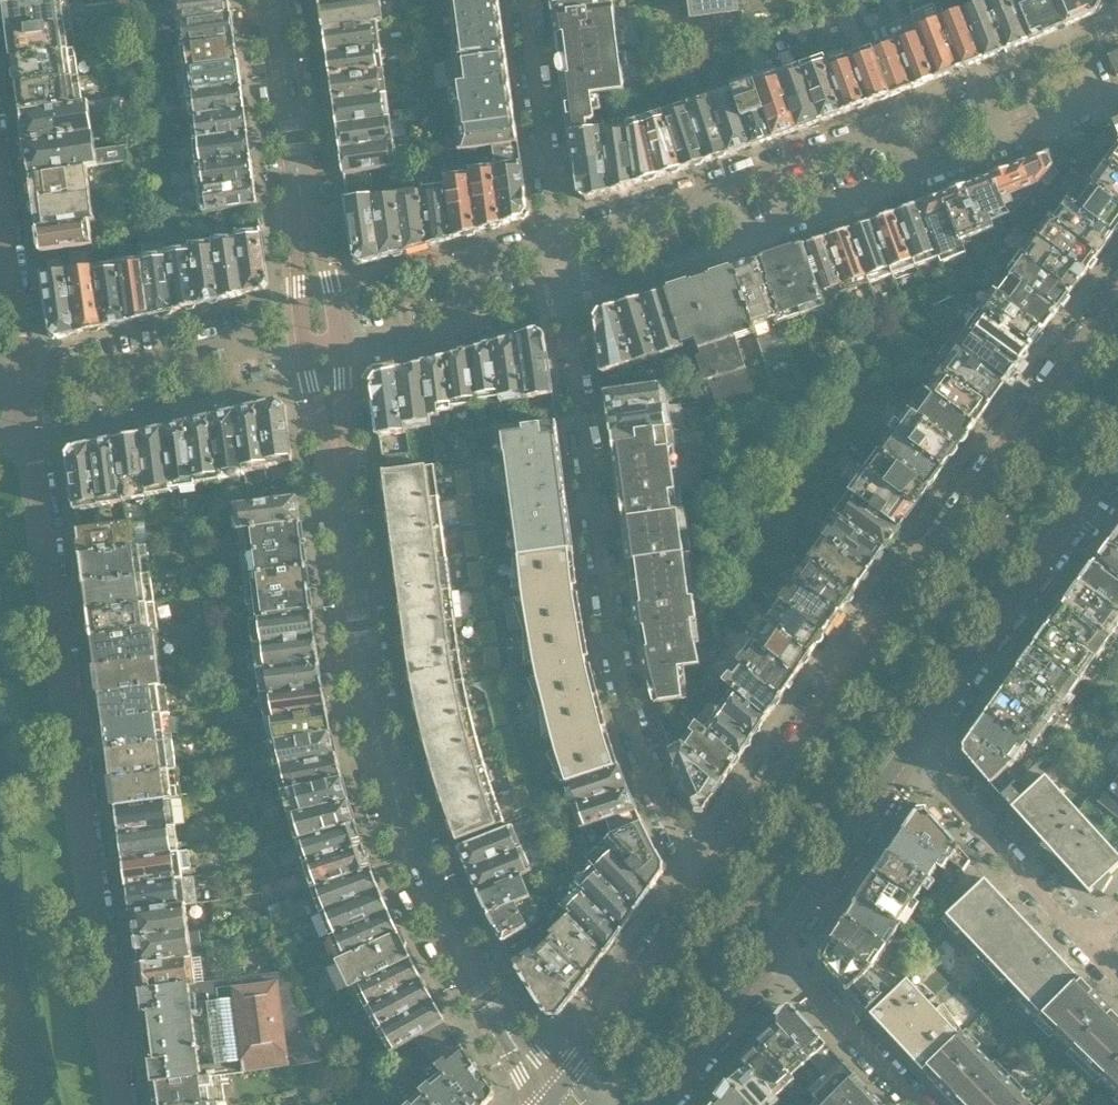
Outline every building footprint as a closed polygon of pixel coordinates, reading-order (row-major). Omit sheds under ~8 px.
[(7,4),(7,5),(8,16),(6,20),(6,21),(6,22),(6,23),(7,26),(8,28),(10,30),(10,29),(74,20),(72,0),(41,0),(7,4)] [(119,15),(142,12),(140,0),(117,0),(119,15)] [(178,20),(232,13),(230,0),(176,0),(178,20)] [(320,3),(324,29),(380,21),(377,5),(381,5),(380,0),(344,0),(320,3)] [(502,19),(499,0),(450,0),(458,63),(436,66),(436,64),(425,66),(428,93),(439,91),(439,89),(455,87),(510,80),(502,19)] [(554,10),(613,1),(613,0),(553,0),(554,10)] [(694,18),(737,12),(736,0),(692,0),(694,18)] [(985,0),(982,0),(961,8),(964,15),(983,60),(1005,51),(985,0)] [(1005,51),(1028,42),(1014,9),(1011,0),(1001,0),(997,2),(996,0),(985,0),(1005,51)] [(1014,9),(1023,6),(1020,0),(1011,0),(1014,9)] [(1023,6),(1014,9),(1028,42),(1065,26),(1054,0),(1044,0),(1033,5),(1032,2),(1023,6)] [(1065,26),(1097,12),(1101,5),(1101,0),(1054,0),(1065,26)] [(619,47),(616,25),(613,1),(554,10),(560,55),(619,47)] [(837,21),(846,19),(843,11),(835,14),(837,21)] [(232,13),(178,20),(182,44),(235,37),(232,13)] [(983,60),(964,15),(951,20),(948,14),(939,17),(959,70),(983,60)] [(959,70),(939,17),(930,21),(933,28),(919,33),(936,79),(959,70)] [(814,28),(811,19),(787,28),(790,36),(814,28)] [(74,20),(10,29),(10,30),(12,42),(10,46),(9,50),(11,53),(12,55),(14,56),(14,57),(78,48),(74,20)] [(380,21),(324,29),(327,52),(383,44),(380,21)] [(936,79),(919,33),(916,26),(893,36),(913,88),(936,79)] [(769,46),(765,36),(741,45),(744,55),(769,46)] [(913,88),(893,36),(871,45),(871,47),(890,97),(913,88)] [(238,61),(235,37),(182,44),(182,47),(159,50),(161,70),(185,67),(185,68),(238,61)] [(383,44),(327,52),(330,77),(386,69),(383,44)] [(625,90),(622,68),(619,47),(560,55),(566,99),(571,133),(602,130),(605,129),(603,115),(595,116),(592,95),(625,90)] [(890,97),(871,47),(849,55),(867,105),(890,97)] [(78,48),(14,57),(15,69),(14,73),(13,74),(13,77),(15,80),(17,83),(17,84),(82,75),(78,48)] [(1108,55),(1117,76),(1117,50),(1108,55)] [(132,70),(149,68),(147,51),(130,53),(132,70)] [(811,66),(801,69),(821,122),(844,113),(827,63),(824,55),(809,60),(811,66)] [(849,55),(827,63),(844,113),(867,105),(849,55)] [(238,61),(185,68),(189,92),(242,85),(238,61)] [(788,74),(778,77),(797,130),(821,122),(801,69),(800,64),(787,69),(788,74)] [(386,69),(330,77),(334,100),(389,93),(386,69)] [(766,82),(756,85),(774,138),(797,130),(778,77),(776,72),(764,77),(766,82)] [(169,96),(166,74),(151,76),(154,98),(169,96)] [(82,75),(17,84),(19,97),(17,100),(17,101),(17,102),(17,104),(17,105),(18,106),(18,108),(19,109),(21,110),(21,112),(85,102),(82,75)] [(519,143),(513,101),(510,80),(455,87),(463,151),(492,147),(519,143)] [(639,87),(644,109),(662,105),(658,82),(639,87)] [(774,138),(756,85),(744,89),(742,84),(731,88),(733,93),(751,146),(774,138)] [(242,85),(189,92),(192,116),(245,109),(242,85)] [(719,92),(708,95),(728,154),(751,146),(733,93),(721,98),(719,92)] [(389,93),(334,100),(337,125),(392,117),(389,93)] [(728,154),(708,95),(686,103),(705,162),(715,158),(719,160),(725,158),(728,154)] [(123,97),(85,102),(21,112),(26,144),(97,134),(94,117),(126,112),(123,97)] [(705,162),(686,103),(662,111),(682,169),(692,166),(696,168),(702,166),(705,162)] [(245,109),(192,116),(195,139),(248,132),(245,109)] [(682,169),(662,111),(645,117),(659,177),(669,174),(673,175),(679,173),(681,170),(682,169)] [(392,117),(337,125),(340,148),(395,141),(392,117)] [(659,177),(645,117),(628,122),(628,127),(635,185),(646,181),(650,183),(656,181),(658,177),(659,177)] [(628,127),(605,129),(602,130),(610,192),(635,185),(628,127)] [(602,130),(571,133),(579,195),(586,200),(610,192),(602,130)] [(248,132),(195,139),(198,163),(251,157),(248,132)] [(97,134),(26,144),(30,174),(89,166),(90,166),(132,160),(131,146),(99,150),(97,134)] [(395,141),(340,148),(343,172),(348,171),(369,169),(381,167),(399,165),(395,141)] [(492,147),(494,165),(503,224),(524,219),(528,211),(519,143),(492,147)] [(175,165),(173,146),(164,147),(166,166),(175,165)] [(1106,164),(1117,173),(1117,149),(1106,164)] [(1041,182),(1048,187),(1059,174),(1052,169),(1054,167),(1048,153),(1007,170),(1004,168),(996,171),(995,175),(992,176),(1007,211),(1008,213),(1013,217),(1041,182)] [(251,157),(198,163),(202,188),(255,181),(251,157)] [(1106,164),(1090,186),(1117,208),(1117,173),(1106,164)] [(469,169),(469,174),(479,231),(503,224),(494,165),(469,169)] [(89,166),(30,174),(33,200),(93,192),(90,166),(89,166)] [(445,177),(446,184),(454,238),(479,231),(469,174),(445,177)] [(992,176),(965,186),(986,233),(995,230),(990,218),(1007,211),(992,176)] [(1090,186),(1081,179),(1065,201),(1067,203),(1113,237),(1115,234),(1117,234),(1117,208),(1090,186)] [(258,206),(255,181),(202,188),(205,213),(233,209),(234,223),(243,222),(242,208),(258,206)] [(421,188),(422,190),(430,245),(454,238),(446,184),(421,188)] [(965,186),(941,196),(962,243),(986,233),(965,186)] [(422,190),(399,192),(407,252),(430,245),(422,190)] [(93,192),(33,200),(37,227),(91,219),(97,218),(93,192)] [(383,192),(373,194),(382,258),(391,256),(396,258),(402,256),(405,252),(407,252),(399,192),(384,194),(383,192)] [(373,194),(347,200),(355,260),(362,264),(382,258),(373,194)] [(941,196),(919,204),(939,258),(949,255),(951,261),(967,255),(962,243),(941,196)] [(1113,237),(1067,203),(1054,220),(1061,225),(1058,228),(1098,258),(1113,237)] [(919,204),(896,213),(916,267),(939,258),(919,204)] [(896,213),(873,221),(893,275),(916,267),(896,213)] [(91,219),(37,227),(40,252),(69,248),(95,244),(91,219)] [(1098,258),(1058,228),(1061,225),(1054,220),(1040,239),(1086,274),(1089,269),(1091,271),(1098,262),(1096,260),(1098,258)] [(873,221),(850,229),(869,283),(893,275),(873,221)] [(850,229),(826,237),(846,291),(869,283),(850,229)] [(240,233),(241,241),(247,294),(264,290),(269,282),(262,235),(250,237),(250,232),(240,233)] [(826,237),(803,245),(823,300),(846,291),(826,237)] [(216,240),(217,247),(224,299),(247,294),(241,241),(227,243),(226,238),(216,240)] [(1086,274),(1040,239),(1027,257),(1033,262),(1031,265),(1071,294),(1086,274)] [(192,245),(193,253),(200,305),(208,303),(212,305),(218,304),(220,300),(224,299),(217,247),(204,249),(203,244),(192,245)] [(803,245),(782,253),(780,253),(802,318),(826,309),(825,304),(823,300),(803,245)] [(169,251),(170,259),(176,311),(184,309),(189,311),(194,310),(197,306),(200,305),(193,253),(180,255),(179,250),(169,251)] [(780,253),(758,261),(780,325),(802,318),(780,253)] [(176,311),(170,259),(156,261),(155,255),(145,257),(146,264),(152,316),(161,314),(165,317),(171,315),(174,311),(176,311)] [(1071,294),(1031,265),(1033,262),(1027,257),(1012,278),(1059,310),(1062,306),(1064,307),(1070,299),(1069,297),(1071,294)] [(121,262),(121,265),(129,322),(138,320),(142,323),(148,321),(150,317),(152,316),(146,264),(133,265),(132,261),(121,262)] [(758,261),(734,269),(755,330),(757,333),(766,362),(789,354),(780,325),(758,261)] [(121,265),(97,268),(105,328),(129,322),(121,265)] [(97,268),(72,272),(80,333),(89,331),(94,334),(99,333),(102,328),(105,328),(97,268)] [(702,279),(667,290),(686,348),(697,384),(711,379),(724,417),(759,405),(738,339),(757,333),(755,330),(734,269),(702,279)] [(72,272),(43,276),(51,333),(52,334),(50,337),(55,340),(57,338),(58,339),(80,333),(72,272)] [(1059,310),(1012,278),(1000,295),(1006,299),(1004,302),(1044,331),(1059,310)] [(934,307),(957,295),(948,288),(926,299),(934,307)] [(667,290),(642,298),(660,356),(686,348),(667,290)] [(1044,331),(1004,302),(1006,299),(1000,295),(985,314),(1032,348),(1035,343),(1037,345),(1043,336),(1042,334),(1044,331)] [(634,301),(618,306),(635,364),(645,361),(660,356),(642,298),(634,301)] [(600,311),(595,318),(603,373),(635,364),(618,306),(600,311)] [(1032,348),(985,314),(980,310),(967,329),(1018,366),(1023,359),(1026,359),(1029,355),(1028,353),(1032,348)] [(1018,366),(967,329),(953,348),(958,351),(1005,384),(1010,378),(1012,378),(1015,374),(1014,372),(1018,366)] [(538,330),(518,336),(526,398),(553,394),(545,334),(538,330)] [(497,340),(496,342),(492,343),(500,397),(515,395),(515,400),(526,398),(518,336),(506,339),(503,338),(497,340)] [(492,343),(469,350),(476,402),(500,399),(500,397),(492,343)] [(469,350),(446,356),(453,409),(477,405),(476,402),(469,350)] [(1005,384),(958,351),(943,372),(990,405),(1005,384)] [(446,356),(422,363),(429,418),(439,416),(439,413),(454,411),(453,409),(446,356)] [(411,364),(409,366),(397,369),(405,431),(416,429),(415,424),(430,422),(429,418),(422,363),(419,363),(417,362),(411,364)] [(376,375),(371,382),(379,437),(406,433),(405,431),(397,369),(376,375)] [(990,405),(943,372),(928,392),(974,426),(990,405)] [(661,385),(606,392),(609,415),(664,408),(661,385)] [(974,426),(928,392),(924,390),(909,411),(959,447),(974,426)] [(278,400),(260,405),(268,463),(268,467),(279,465),(278,460),(292,457),(285,405),(278,400)] [(260,405),(236,411),(244,469),(245,473),(254,471),(254,465),(268,463),(260,405)] [(557,424),(555,407),(528,411),(529,413),(530,427),(557,424)] [(664,408),(609,415),(612,436),(667,429),(664,408)] [(236,411),(212,417),(220,475),(220,479),(231,477),(230,471),(244,469),(236,411)] [(959,447),(909,411),(894,432),(899,436),(944,468),(959,447)] [(521,414),(522,428),(530,427),(529,413),(521,414)] [(212,417),(188,423),(196,481),(196,484),(207,482),(206,476),(220,475),(212,417)] [(188,423),(164,428),(171,486),(172,490),(182,489),(182,483),(196,481),(188,423)] [(557,424),(530,427),(522,428),(503,431),(511,496),(566,489),(557,424)] [(152,429),(150,431),(140,434),(148,491),(149,496),(160,494),(159,488),(171,486),(164,428),(161,429),(158,427),(152,429)] [(667,429),(612,436),(615,458),(670,450),(667,429)] [(126,437),(116,439),(124,496),(125,501),(136,500),(135,494),(148,491),(140,434),(138,434),(134,433),(128,434),(126,437)] [(944,468),(899,436),(892,446),(886,443),(880,451),(930,487),(944,468)] [(104,439),(102,442),(93,444),(100,506),(112,504),(111,498),(124,496),(116,439),(114,440),(111,438),(104,439)] [(93,444),(73,448),(67,455),(75,511),(100,507),(100,506),(93,444)] [(474,447),(457,449),(458,458),(475,456),(474,447)] [(670,450),(615,458),(624,521),(686,512),(686,511),(679,512),(670,450)] [(930,487),(880,451),(874,460),(880,464),(871,475),(915,507),(930,487)] [(386,466),(410,463),(409,452),(384,455),(386,466)] [(384,472),(385,483),(382,483),(383,493),(386,493),(388,503),(439,498),(435,466),(386,472),(386,471),(384,472)] [(455,471),(458,495),(472,494),(469,469),(455,471)] [(915,507),(871,475),(866,472),(851,493),(900,529),(915,507)] [(301,521),(297,497),(256,503),(253,483),(246,484),(249,504),(236,505),(238,517),(243,517),(244,529),(246,529),(301,521)] [(566,489),(511,496),(514,516),(509,517),(512,538),(517,537),(519,557),(574,549),(566,489)] [(900,529),(851,493),(845,501),(852,506),(843,520),(885,550),(900,529)] [(443,528),(439,498),(388,503),(389,514),(386,514),(388,524),(390,524),(392,534),(443,528)] [(462,526),(476,524),(472,500),(459,501),(462,526)] [(126,511),(127,524),(134,523),(132,510),(126,511)] [(192,513),(195,538),(209,536),(206,512),(192,513)] [(686,512),(624,521),(633,586),(688,578),(685,555),(692,555),(686,512)] [(885,550),(843,520),(840,518),(826,538),(870,571),(878,561),(881,561),(884,556),(884,552),(885,550)] [(301,521),(246,529),(248,544),(242,545),(242,553),(304,545),(301,521)] [(97,528),(78,531),(81,555),(137,548),(134,523),(127,524),(109,526),(103,527),(97,528)] [(448,559),(443,528),(392,534),(393,545),(390,545),(392,555),(394,554),(396,565),(448,559)] [(467,557),(480,555),(477,530),(463,532),(467,557)] [(1110,543),(1117,550),(1117,532),(1110,543)] [(870,571),(826,538),(811,559),(856,592),(863,582),(866,582),(870,577),(869,574),(870,571)] [(210,553),(233,550),(231,539),(196,543),(199,568),(212,567),(210,553)] [(1110,543),(1095,563),(1117,580),(1117,550),(1110,543)] [(304,545),(242,553),(243,561),(250,560),(251,575),(307,567),(304,545)] [(137,548),(81,555),(85,582),(144,575),(152,574),(150,557),(142,558),(141,548),(137,548)] [(574,549),(519,557),(523,591),(524,601),(578,593),(577,585),(574,549)] [(452,590),(448,559),(396,565),(397,576),(394,576),(396,586),(399,585),(400,596),(452,590)] [(856,592),(811,559),(797,580),(841,613),(848,603),(851,603),(855,598),(854,595),(856,592)] [(484,586),(481,561),(467,563),(471,587),(484,586)] [(1080,584),(1117,612),(1117,580),(1095,563),(1080,584)] [(307,567),(251,575),(253,588),(247,589),(248,597),(310,589),(307,567)] [(144,575),(85,582),(89,610),(149,602),(156,601),(153,585),(146,586),(144,575)] [(688,578),(633,586),(639,629),(643,651),(697,644),(695,631),(699,630),(694,598),(691,598),(688,578)] [(841,613),(797,580),(782,601),(826,635),(834,624),(836,624),(840,619),(839,616),(841,613)] [(216,600),(213,583),(200,585),(203,602),(216,600)] [(1065,605),(1112,640),(1117,632),(1117,612),(1080,584),(1065,605)] [(310,589),(248,597),(248,605),(255,604),(257,619),(313,612),(310,589)] [(456,621),(452,590),(400,596),(401,606),(399,607),(400,616),(403,616),(404,627),(456,621)] [(485,592),(471,594),(475,618),(488,617),(485,592)] [(578,593),(524,601),(535,667),(589,656),(578,593)] [(826,635),(782,601),(768,621),(812,655),(826,635)] [(149,602),(89,610),(91,624),(88,627),(89,635),(92,637),(93,638),(156,630),(156,631),(159,630),(156,611),(151,612),(149,602)] [(1065,605),(1050,627),(1097,661),(1112,640),(1065,605)] [(313,612),(257,619),(252,620),(255,644),(316,636),(313,612)] [(460,652),(456,621),(404,627),(405,637),(403,638),(404,647),(407,647),(408,660),(460,652)] [(497,642),(495,621),(479,623),(482,644),(497,642)] [(812,655),(768,621),(754,641),(797,676),(812,655)] [(1050,627),(1035,648),(1082,683),(1097,661),(1050,627)] [(156,630),(93,638),(96,666),(160,658),(156,631),(156,630)] [(316,636),(255,644),(259,668),(320,660),(316,636)] [(797,676),(754,641),(740,662),(783,697),(797,676)] [(697,644),(643,651),(648,677),(655,704),(663,703),(674,702),(689,699),(685,668),(696,666),(694,654),(698,654),(697,644)] [(498,647),(482,649),(485,670),(501,668),(498,647)] [(1035,648),(1018,671),(1066,705),(1082,683),(1035,648)] [(465,681),(460,652),(408,660),(411,672),(408,673),(409,682),(412,682),(414,692),(465,681)] [(589,656),(535,667),(553,741),(607,727),(591,664),(589,656)] [(160,658),(96,666),(100,695),(163,686),(160,658)] [(320,660),(259,668),(263,693),(323,685),(320,660)] [(783,697),(740,662),(724,684),(734,692),(768,719),(783,697)] [(1018,671),(1003,692),(1051,726),(1066,705),(1018,671)] [(496,675),(482,679),(487,701),(501,697),(496,675)] [(471,710),(465,681),(414,692),(416,703),(414,703),(416,713),(418,712),(421,723),(471,710)] [(323,685),(263,693),(266,717),(328,708),(323,685)] [(163,686),(100,695),(101,697),(99,699),(99,700),(98,702),(98,703),(98,705),(99,707),(100,708),(101,709),(102,710),(104,723),(164,714),(163,705),(169,705),(166,686),(163,687),(163,686)] [(229,699),(250,696),(249,689),(228,692),(229,699)] [(710,706),(697,725),(739,760),(746,750),(752,747),(752,741),(756,736),(761,733),(762,727),(768,719),(734,692),(719,712),(710,706)] [(1003,692),(988,713),(1028,743),(1035,748),(1051,726),(1003,692)] [(231,708),(252,705),(251,697),(230,700),(231,708)] [(503,702),(488,706),(494,728),(508,724),(503,702)] [(674,702),(663,703),(676,716),(682,710),(674,702)] [(328,708),(266,717),(268,727),(273,726),(276,740),(333,731),(328,708)] [(478,738),(471,710),(421,723),(423,733),(420,734),(423,743),(425,743),(428,753),(478,738)] [(1028,743),(988,713),(982,721),(978,723),(976,725),(975,728),(975,731),(973,734),(1013,763),(1028,743)] [(164,714),(104,723),(104,726),(102,728),(103,735),(106,738),(108,751),(167,742),(166,734),(173,733),(170,714),(164,715),(164,714)] [(739,760),(697,725),(683,745),(725,781),(739,760)] [(1117,741),(1117,729),(1114,726),(1092,755),(1102,762),(1117,741)] [(607,727),(553,741),(567,784),(570,783),(619,767),(607,727)] [(509,730),(495,734),(501,755),(515,751),(509,730)] [(333,731),(276,740),(265,742),(271,767),(276,766),(338,754),(333,731)] [(973,734),(964,746),(965,754),(1001,796),(1013,783),(1005,772),(1013,763),(973,734)] [(486,766),(478,738),(428,753),(431,763),(428,764),(431,773),(434,772),(437,783),(486,766)] [(167,742),(108,751),(108,754),(106,756),(106,758),(106,759),(106,760),(107,763),(110,765),(111,778),(171,770),(170,762),(177,761),(174,742),(167,743),(167,742)] [(725,781),(683,745),(682,744),(670,751),(680,775),(688,793),(696,810),(697,810),(696,814),(705,814),(705,811),(725,781)] [(338,754),(276,766),(282,791),(288,790),(343,778),(338,754)] [(503,761),(510,783),(524,778),(517,757),(503,761)] [(1002,796),(1044,843),(1090,893),(1117,868),(1117,854),(1092,826),(1088,830),(1074,816),(1079,812),(1036,765),(1002,796)] [(495,794),(486,766),(437,783),(440,793),(437,794),(440,803),(443,802),(446,812),(495,794)] [(619,767),(570,783),(578,806),(628,789),(619,767)] [(171,770),(111,778),(112,780),(110,783),(110,784),(110,786),(110,788),(110,790),(111,791),(111,792),(114,794),(115,806),(166,800),(182,798),(178,770),(171,771),(171,770)] [(343,778),(288,790),(291,799),(287,800),(291,815),(350,800),(343,778)] [(526,784),(512,789),(519,810),(533,805),(526,784)] [(628,789),(578,806),(586,829),(606,822),(637,811),(628,789)] [(1117,818),(1117,803),(1105,792),(1097,802),(1117,818)] [(505,823),(495,794),(446,812),(450,822),(447,823),(450,832),(453,831),(457,842),(459,841),(505,823)] [(166,800),(115,806),(117,817),(115,819),(116,829),(118,830),(119,833),(175,825),(173,809),(167,809),(166,800)] [(350,800),(291,815),(295,830),(299,829),(302,839),(357,823),(350,800)] [(971,860),(927,811),(927,808),(918,809),(918,812),(905,831),(952,862),(959,867),(964,870),(971,860)] [(637,811),(606,822),(612,836),(606,842),(609,846),(651,889),(663,872),(664,863),(654,847),(637,811)] [(357,823),(302,839),(297,840),(305,865),(365,845),(361,836),(362,834),(360,828),(358,826),(357,823)] [(175,825),(119,833),(122,860),(173,853),(171,845),(178,845),(175,825)] [(510,831),(460,849),(469,870),(519,852),(510,831)] [(952,862),(905,831),(899,841),(895,841),(891,847),(892,851),(890,853),(931,881),(939,869),(944,872),(952,862)] [(365,845),(305,865),(313,889),(373,869),(370,859),(369,853),(365,847),(365,845)] [(651,889),(609,846),(591,864),(594,868),(636,910),(651,889)] [(528,873),(519,852),(469,870),(479,892),(524,874),(524,875),(527,874),(526,873),(528,873)] [(173,853),(122,860),(126,886),(182,879),(179,853),(173,854),(173,853)] [(931,881),(890,853),(884,863),(880,863),(876,869),(877,873),(875,875),(916,902),(924,890),(930,894),(936,885),(931,881)] [(972,861),(940,908),(947,916),(986,879),(972,861)] [(957,880),(964,870),(959,867),(952,877),(957,880)] [(636,910),(594,868),(576,886),(579,889),(621,932),(636,910)] [(381,891),(373,869),(313,889),(312,889),(318,904),(322,914),(381,891)] [(524,874),(479,892),(489,914),(532,899),(524,875),(524,874)] [(916,902),(875,875),(869,885),(865,886),(862,891),(863,894),(860,898),(900,925),(909,912),(915,916),(921,906),(916,902)] [(182,879),(126,886),(129,912),(186,905),(182,879)] [(1081,980),(986,879),(947,916),(1044,1017),(1081,980)] [(621,932),(579,889),(561,907),(570,915),(606,954),(621,932)] [(332,937),(391,912),(381,891),(322,914),(332,937)] [(902,926),(900,925),(860,898),(846,918),(888,947),(902,926)] [(525,931),(529,929),(540,923),(534,905),(532,899),(489,914),(513,960),(530,948),(528,947),(534,942),(525,931)] [(606,954),(570,915),(561,907),(558,903),(546,915),(558,927),(551,934),(553,937),(590,975),(606,954)] [(186,905),(129,912),(130,913),(134,913),(135,922),(131,925),(133,938),(189,931),(186,905)] [(344,960),(401,934),(391,912),(332,937),(342,960),(344,960)] [(888,947),(846,918),(832,940),(873,968),(888,947)] [(189,931),(133,938),(135,953),(139,955),(140,964),(192,957),(189,931)] [(401,934),(344,960),(350,974),(345,976),(351,988),(412,958),(401,934)] [(590,975),(553,937),(535,955),(574,996),(590,975)] [(823,953),(823,961),(849,991),(868,971),(870,972),(873,968),(832,940),(823,953)] [(574,996),(535,955),(517,967),(548,1016),(559,1016),(574,996)] [(192,957),(140,964),(137,965),(140,991),(197,983),(194,957),(193,958),(192,957)] [(371,1007),(423,979),(412,958),(351,988),(357,1002),(361,999),(367,1009),(371,1007)] [(868,971),(849,991),(867,1011),(892,989),(870,972),(868,971)] [(197,983),(140,991),(153,1084),(202,1077),(191,996),(232,991),(243,1072),(321,1062),(288,972),(197,984),(197,983)] [(385,1028),(435,999),(423,979),(371,1007),(367,1009),(374,1021),(379,1032),(385,1028)] [(908,980),(871,1015),(915,1063),(924,1072),(961,1036),(908,980)] [(1111,1010),(1081,980),(1044,1017),(1036,1025),(1046,1034),(1052,1029),(1066,1043),(1060,1049),(1074,1063),(1080,1057),(1089,1066),(1117,1036),(1117,1017),(1111,1010)] [(435,999),(385,1028),(391,1041),(386,1044),(391,1054),(413,1041),(416,1039),(446,1021),(435,999)] [(842,1061),(793,1007),(792,1007),(791,1006),(789,1005),(787,1006),(786,1006),(785,1007),(784,1008),(781,1013),(781,1021),(782,1022),(778,1027),(809,1061),(808,1063),(824,1079),(842,1061)] [(446,1021),(416,1039),(425,1050),(454,1033),(446,1021)] [(762,1040),(760,1042),(760,1043),(764,1047),(763,1048),(792,1078),(808,1063),(809,1061),(778,1027),(773,1032),(772,1031),(768,1033),(764,1036),(763,1037),(762,1040)] [(1022,1097),(977,1050),(962,1035),(961,1036),(924,1072),(956,1104),(1014,1104),(1022,1097)] [(1089,1066),(1097,1074),(1091,1080),(1106,1095),(1112,1089),(1117,1094),(1117,1036),(1089,1066)] [(462,1046),(435,1067),(441,1073),(468,1104),(486,1104),(492,1099),(493,1095),(492,1090),(475,1067),(462,1046)] [(746,1060),(745,1062),(745,1063),(749,1068),(748,1068),(777,1099),(795,1082),(792,1078),(763,1048),(758,1052),(757,1052),(754,1053),(752,1055),(749,1057),(748,1059),(746,1060)] [(856,1076),(842,1061),(824,1079),(820,1084),(809,1095),(816,1103),(813,1104),(828,1104),(856,1076)] [(620,1064),(610,1077),(620,1084),(630,1071),(620,1064)] [(730,1083),(728,1085),(747,1104),(778,1104),(780,1103),(777,1099),(748,1068),(743,1073),(742,1072),(739,1074),(736,1076),(733,1078),(730,1083)] [(441,1073),(426,1086),(420,1093),(431,1104),(468,1104),(441,1073)] [(153,1084),(155,1104),(194,1104),(216,1102),(213,1076),(202,1078),(202,1077),(153,1084)] [(856,1076),(828,1104),(882,1104),(856,1076)] [(342,1089),(334,1081),(316,1097),(308,1099),(311,1101),(315,1104),(326,1104),(342,1089)] [(714,1103),(716,1104),(747,1104),(728,1085),(714,1103)] [(420,1093),(408,1104),(431,1104),(420,1093)]
